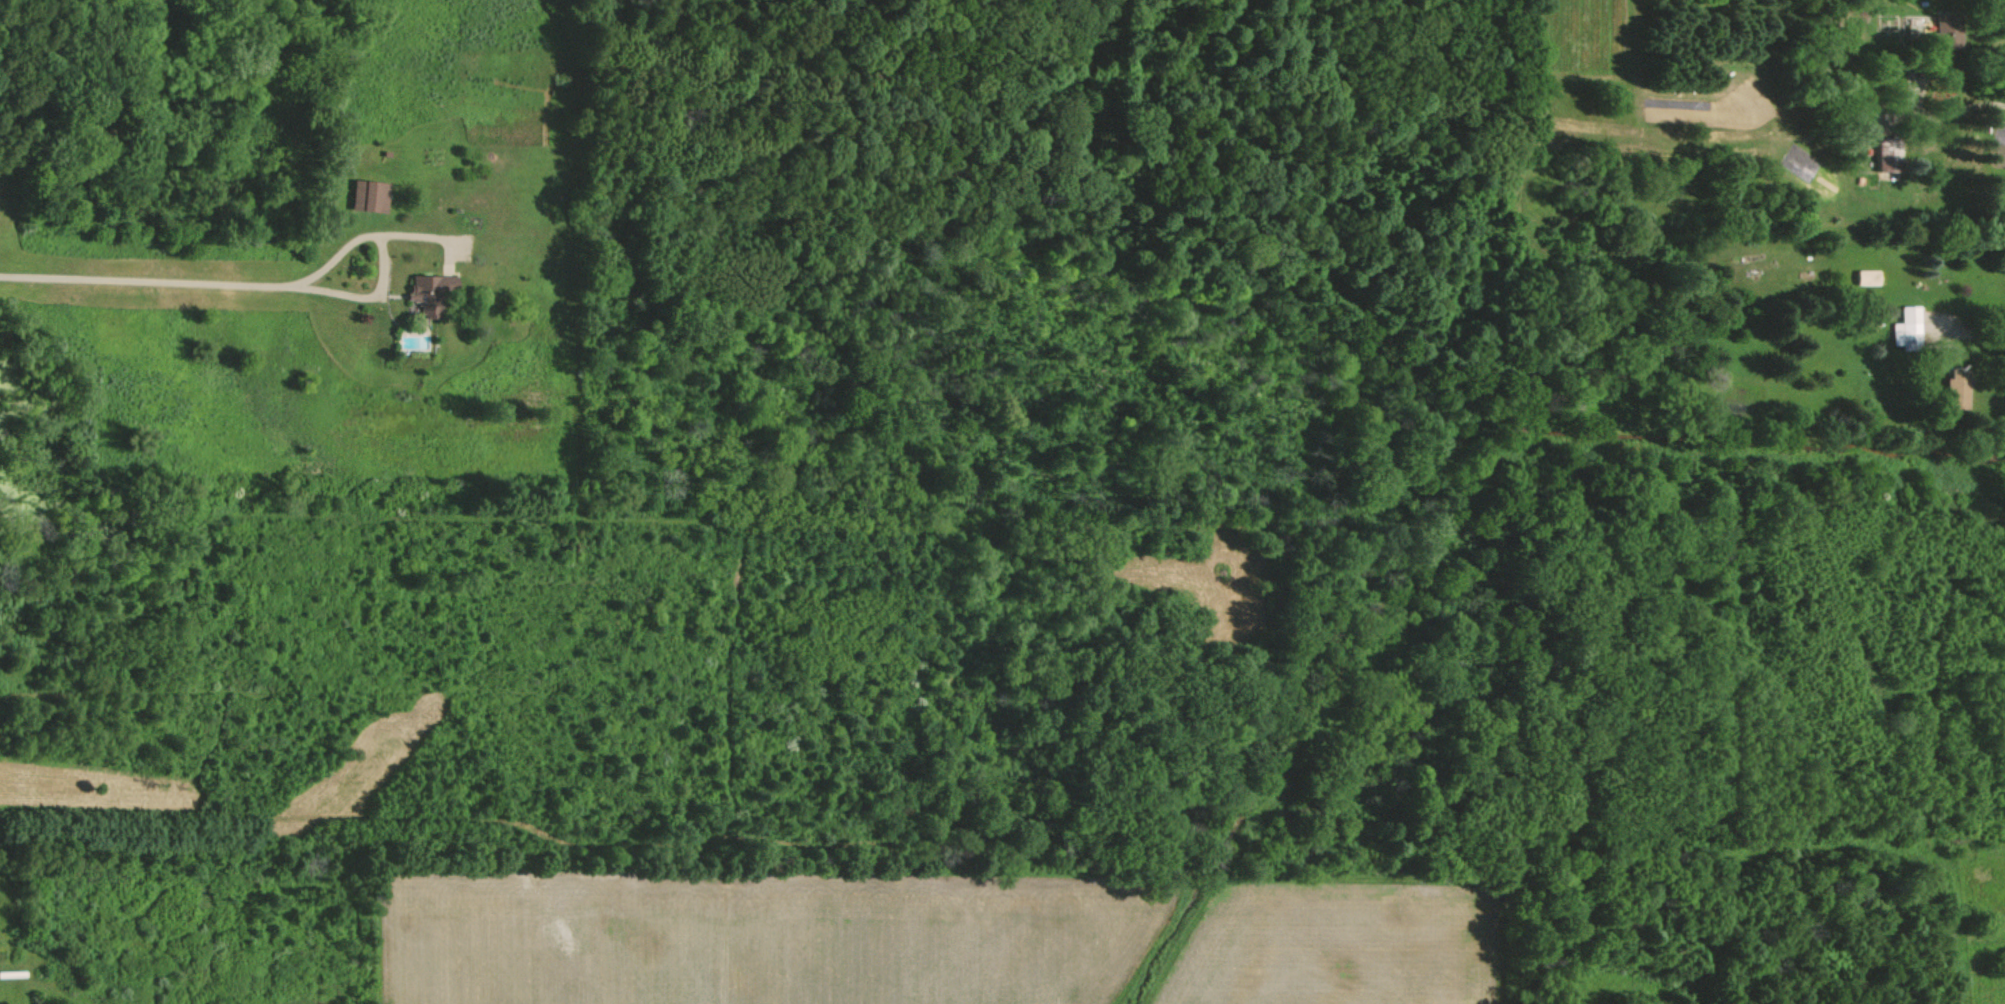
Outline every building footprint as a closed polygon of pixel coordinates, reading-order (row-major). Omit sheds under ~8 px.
[(1962,31),(1951,30),(1951,22),(1943,22),(1943,18),(1933,18),(1932,55),(1961,55),(1962,31)] [(359,210),(387,213),(391,184),(355,180),(352,201),(360,202),(359,210)] [(1880,270),(1859,270),(1858,285),(1880,285),(1880,270)] [(407,275),(406,302),(429,303),(429,293),(455,293),(455,277),(407,275)] [(1903,307),(1904,325),(1896,325),(1897,346),(1923,345),(1922,306),(1903,307)] [(1949,377),(1950,410),(1970,409),(1969,376),(1949,377)]
